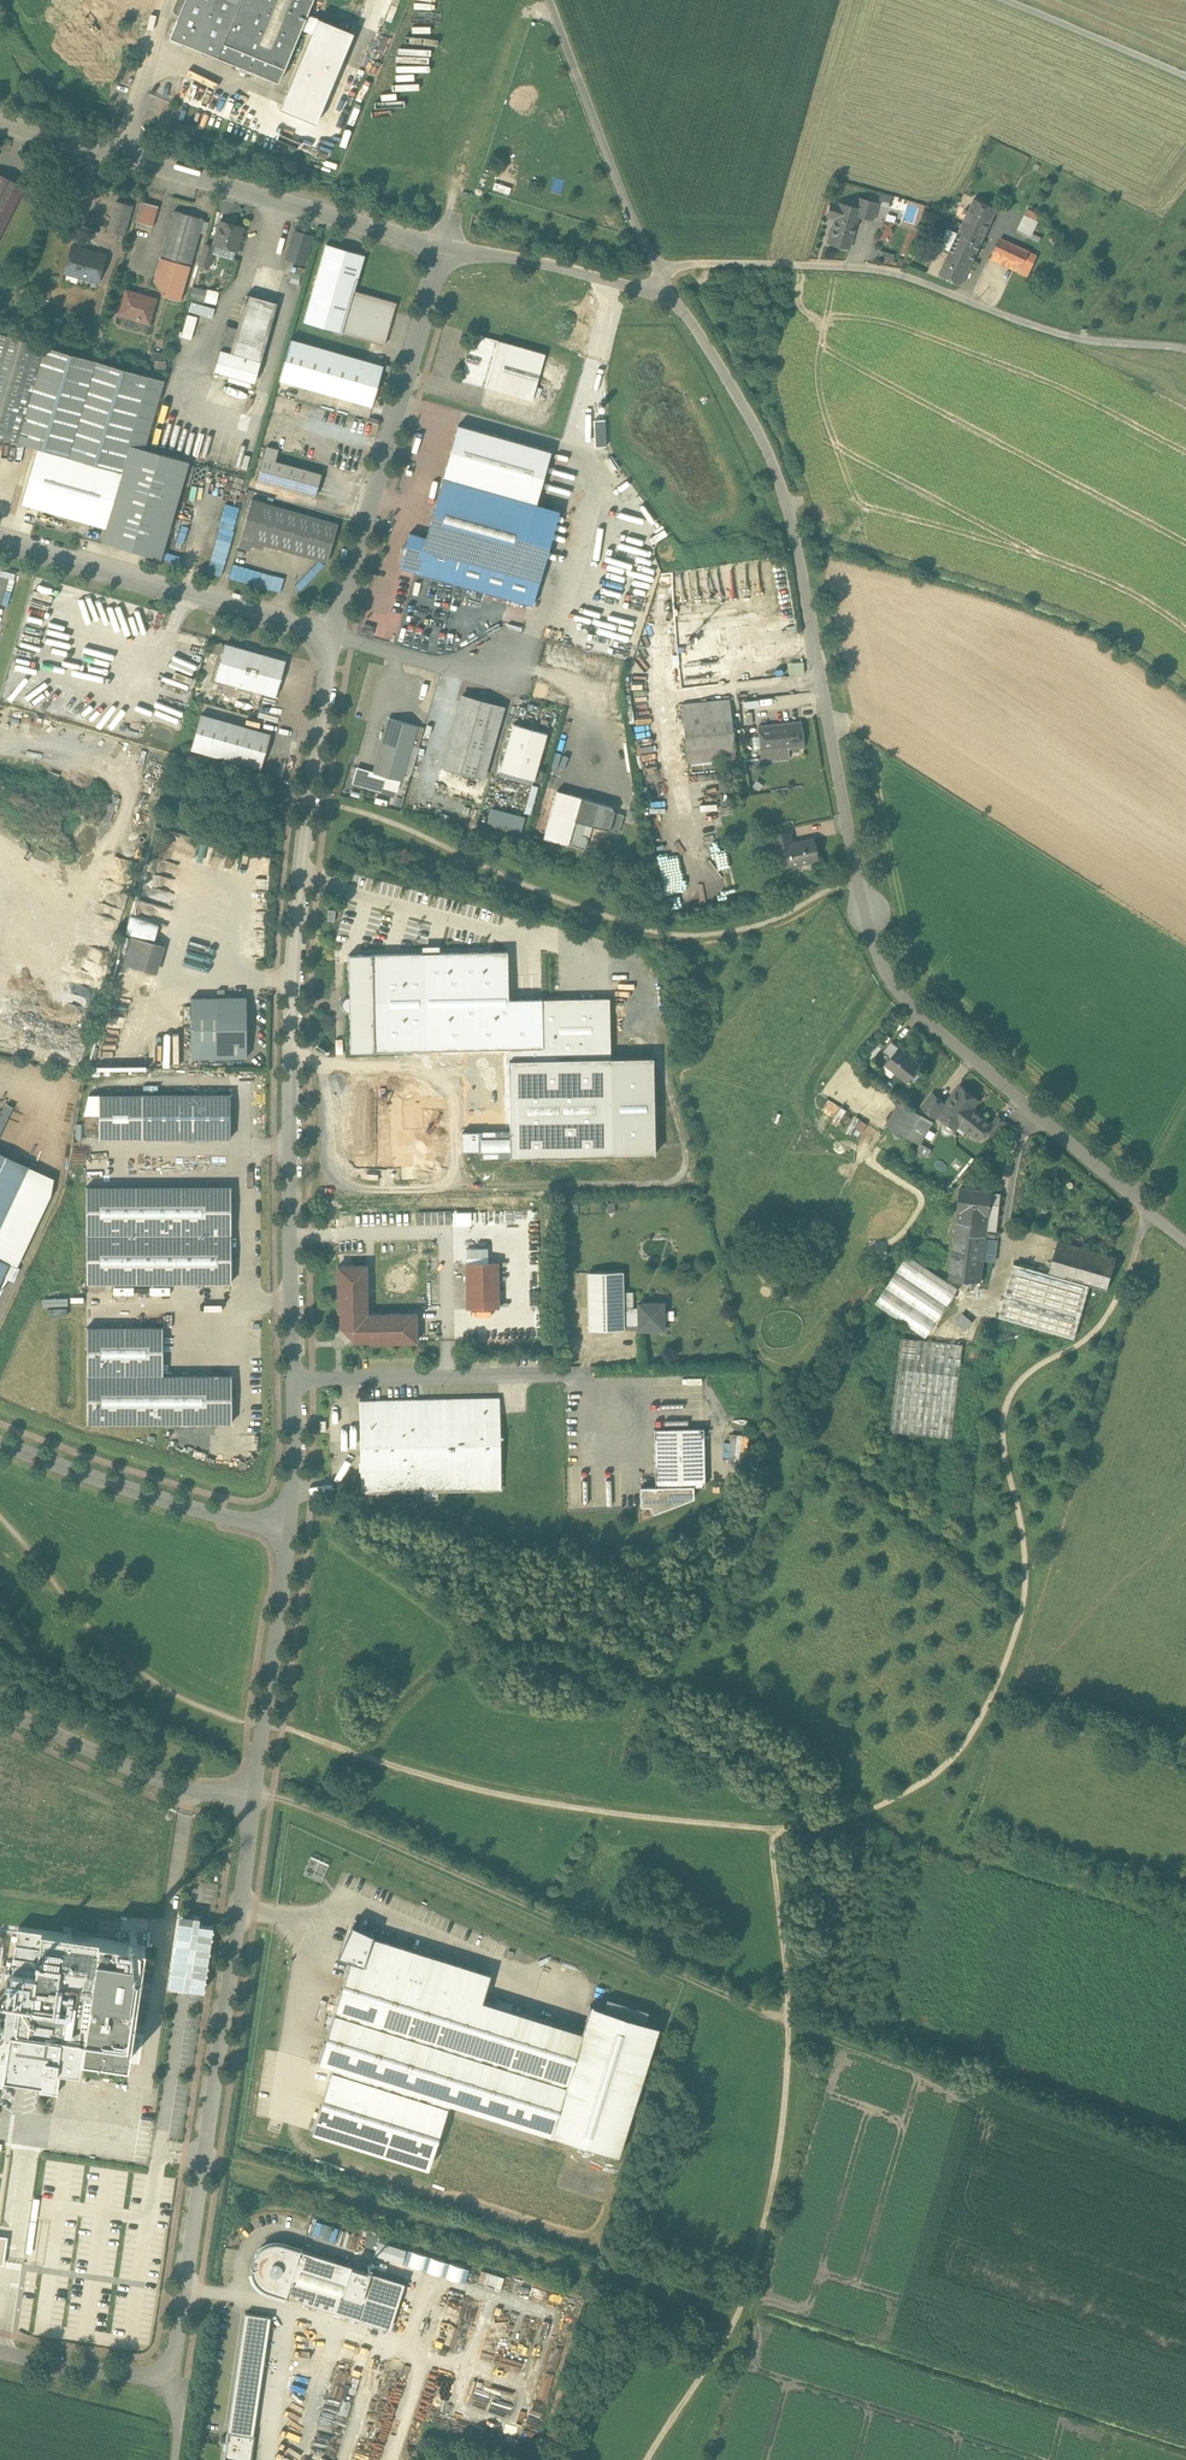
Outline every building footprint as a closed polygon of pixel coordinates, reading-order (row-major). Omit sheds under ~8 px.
[(169,37),(278,82),(301,29),(307,14),(313,0),(185,0),(169,37)] [(390,0),(373,0),(368,17),(384,22),(390,0)] [(353,33),(307,14),(301,29),(312,33),(280,109),(316,124),(353,33)] [(161,91),(174,86),(173,81),(159,86),(161,91)] [(509,193),(511,186),(497,182),(500,173),(494,171),(489,187),(509,193)] [(23,188),(24,188),(24,187),(23,186),(23,187),(0,175),(0,234),(23,188)] [(891,195),(880,192),(878,199),(882,200),(880,206),(887,208),(891,195)] [(878,203),(858,197),(855,207),(853,214),(858,216),(873,220),(878,203)] [(997,209),(975,198),(962,225),(985,235),(997,209)] [(834,219),(839,203),(829,200),(824,216),(834,219)] [(133,205),(116,201),(108,230),(124,235),(133,205)] [(159,206),(141,201),(135,222),(153,227),(159,206)] [(855,207),(839,203),(834,219),(828,243),(849,248),(858,216),(853,214),(855,207)] [(1040,214),(1028,208),(1025,215),(1037,220),(1040,214)] [(174,210),(154,280),(164,296),(180,300),(200,232),(203,221),(204,219),(174,210)] [(1025,215),(1019,229),(1032,235),(1033,233),(1038,221),(1037,220),(1025,215)] [(209,222),(203,221),(200,232),(206,234),(209,222)] [(243,227),(221,221),(214,244),(215,244),(214,247),(213,252),(215,252),(215,253),(234,259),(236,250),(243,227)] [(950,251),(940,273),(962,284),(985,235),(962,225),(958,233),(950,251)] [(950,251),(958,233),(947,228),(939,246),(950,251)] [(1019,229),(1017,232),(1039,243),(1042,237),(1033,233),(1032,235),(1019,229)] [(892,234),(884,232),(881,240),(889,243),(892,234)] [(299,234),(293,252),(289,251),(287,257),(304,262),(312,237),(299,234)] [(1009,242),(1000,238),(991,259),(1020,272),(1030,252),(1010,242),(1009,242)] [(214,247),(204,244),(198,265),(208,268),(213,252),(214,247)] [(105,256),(72,246),(65,272),(98,281),(105,256)] [(894,254),(880,250),(878,257),(892,261),(894,254)] [(1030,252),(1020,272),(1028,276),(1037,255),(1030,252)] [(207,290),(193,287),(191,297),(205,300),(207,290)] [(156,299),(127,291),(120,314),(137,319),(137,320),(139,321),(139,320),(149,323),(156,299)] [(397,303),(354,291),(342,333),(384,345),(397,303)] [(277,303),(247,294),(237,328),(231,353),(221,350),(220,350),(214,371),(255,382),(261,361),(277,303)] [(190,301),(188,310),(212,317),(215,307),(190,301)] [(186,312),(182,330),(193,333),(197,316),(186,312)] [(237,328),(228,325),(221,350),(231,353),(237,328)] [(0,333),(0,437),(37,448),(121,472),(129,445),(145,449),(165,381),(0,333)] [(499,341),(475,334),(469,353),(467,353),(465,360),(467,361),(461,380),(485,387),(499,341)] [(384,366),(291,339),(279,379),(372,406),(384,366)] [(545,354),(499,341),(485,387),(532,400),(545,354)] [(609,447),(608,417),(593,418),(594,447),(609,447)] [(145,449),(129,445),(121,472),(106,528),(102,542),(161,559),(189,462),(145,449)] [(322,474),(275,461),(279,449),(267,446),(264,457),(257,481),(315,497),(322,474)] [(121,472),(37,448),(21,504),(106,528),(121,472)] [(489,491),(443,477),(426,537),(423,549),(441,554),(516,575),(536,504),(489,491)] [(540,490),(493,477),(489,491),(536,504),(540,490)] [(338,524),(252,499),(238,547),(251,550),(254,541),(327,562),(338,524)] [(224,502),(207,571),(222,575),(239,506),(224,502)] [(441,554),(423,549),(426,537),(410,533),(400,567),(435,577),(441,554)] [(233,562),(229,576),(280,592),(284,578),(233,562)] [(615,634),(601,631),(597,653),(612,655),(615,634)] [(250,650),(226,643),(216,679),(240,686),(250,650)] [(285,660),(250,650),(240,686),(275,696),(285,660)] [(802,660),(789,661),(789,673),(803,673),(802,660)] [(463,696),(443,766),(479,776),(498,706),(499,706),(499,705),(498,705),(464,696),(464,695),(463,695),(462,696),(463,696)] [(730,698),(682,704),(684,725),(732,720),(730,698)] [(744,701),(745,707),(761,705),(760,698),(744,701)] [(271,734),(201,714),(191,749),(261,769),(271,734)] [(417,726),(389,718),(385,732),(381,731),(380,737),(383,738),(374,772),(374,773),(385,776),(400,780),(402,780),(417,726)] [(732,720),(684,725),(688,763),(736,758),(732,720)] [(801,722),(769,725),(771,750),(788,748),(803,746),(801,722)] [(547,733),(513,723),(500,771),(534,780),(547,733)] [(769,725),(759,726),(763,761),(789,758),(788,748),(771,750),(769,725)] [(424,728),(417,726),(412,746),(418,748),(424,728)] [(374,772),(358,767),(354,783),(381,791),(383,785),(385,776),(374,773),(374,772)] [(400,780),(385,776),(383,785),(397,789),(400,780)] [(581,797),(557,790),(544,838),(568,845),(581,797)] [(612,806),(581,797),(568,845),(585,849),(588,839),(586,836),(582,835),(585,823),(609,830),(615,812),(615,811),(612,806)] [(486,823),(521,832),(526,816),(490,806),(486,823)] [(624,814),(615,812),(609,830),(619,833),(624,814)] [(788,831),(773,834),(779,863),(790,861),(791,865),(817,859),(813,839),(791,843),(788,831)] [(336,910),(329,910),(328,921),(335,922),(336,910)] [(128,913),(124,931),(152,938),(157,920),(128,913)] [(128,935),(122,964),(156,972),(163,943),(128,935)] [(508,951),(373,954),(375,1051),(509,1049),(510,1049),(509,999),(508,951)] [(373,954),(348,955),(349,996),(347,996),(345,997),(344,999),(343,1001),(343,1006),(344,1008),(346,1009),(348,1010),(350,1011),(350,1052),(375,1051),(373,954)] [(247,997),(191,997),(191,1058),(247,1057),(247,997)] [(542,999),(509,999),(510,1049),(509,1049),(509,1060),(611,1058),(609,998),(542,999)] [(149,1065),(161,1065),(162,1045),(149,1045),(149,1065)] [(922,1066),(899,1047),(893,1055),(886,1063),(887,1064),(909,1082),(922,1066)] [(887,1050),(877,1063),(884,1068),(887,1064),(886,1063),(893,1055),(887,1050)] [(611,1058),(509,1060),(511,1157),(612,1155),(611,1058)] [(946,1103),(940,1111),(941,1111),(948,1117),(948,1122),(956,1128),(960,1122),(980,1139),(987,1131),(993,1124),(992,1123),(973,1107),(979,1100),(961,1086),(946,1103)] [(933,1093),(922,1106),(936,1117),(941,1111),(940,1111),(946,1103),(933,1093)] [(231,1094),(142,1094),(143,1138),(231,1138),(231,1094)] [(0,1104),(0,1132),(10,1105),(1,1102),(0,1104)] [(934,1122),(908,1107),(895,1129),(921,1144),(921,1143),(934,1122)] [(998,1116),(992,1123),(993,1124),(987,1131),(994,1136),(1006,1122),(998,1116)] [(932,1149),(921,1143),(921,1144),(917,1150),(928,1156),(932,1149)] [(0,1152),(0,1226),(29,1165),(0,1152)] [(86,1186),(86,1283),(231,1282),(231,1186),(86,1186)] [(992,1191),(961,1187),(957,1221),(988,1224),(992,1191)] [(451,1211),(418,1212),(418,1224),(451,1224),(451,1211)] [(988,1224),(957,1221),(950,1278),(981,1282),(987,1236),(987,1229),(988,1224)] [(1116,1257),(1059,1241),(1049,1273),(1089,1284),(1107,1289),(1116,1257)] [(1031,1254),(1046,1256),(1047,1244),(1032,1242),(1031,1254)] [(908,1254),(876,1300),(925,1334),(957,1288),(908,1254)] [(9,1263),(0,1258),(0,1282),(9,1263)] [(497,1262),(467,1263),(467,1308),(498,1307),(497,1262)] [(1015,1264),(1000,1316),(1074,1337),(1089,1284),(1049,1273),(1049,1274),(1015,1264)] [(416,1313),(367,1314),(366,1265),(337,1266),(338,1310),(341,1310),(342,1327),(355,1339),(371,1339),(371,1342),(416,1341),(416,1313)] [(588,1273),(590,1330),(623,1329),(623,1325),(623,1308),(622,1272),(588,1273)] [(639,1307),(623,1308),(623,1325),(639,1325),(639,1329),(663,1329),(663,1303),(639,1304),(639,1307)] [(163,1326),(87,1326),(87,1423),(232,1423),(232,1374),(163,1374),(163,1326)] [(962,1344),(902,1337),(891,1431),(951,1437),(962,1344)] [(499,1397),(360,1400),(362,1492),(501,1490),(499,1397)] [(704,1428),(654,1429),(655,1486),(690,1486),(693,1486),(705,1485),(704,1428)] [(655,1486),(640,1486),(641,1517),(694,1497),(693,1486),(690,1486),(655,1486)] [(18,1926),(4,2027),(0,2026),(0,2085),(3,2085),(4,2073),(41,2079),(39,2091),(57,2093),(61,2067),(80,2070),(82,2055),(99,1938),(18,1926)] [(363,1963),(480,1999),(488,1972),(372,1936),(363,1963)] [(144,1944),(99,1938),(82,2055),(128,2063),(144,1944)] [(363,1963),(349,1959),(318,2061),(551,2132),(581,2030),(480,1999),(363,1963)] [(604,2004),(626,2010),(626,2012),(643,2018),(645,2009),(606,1997),(604,2004)] [(590,2004),(581,2030),(551,2132),(617,2153),(658,2026),(590,2004)] [(316,2219),(311,2233),(335,2241),(340,2228),(316,2219)] [(259,2285),(267,2290),(286,2296),(301,2249),(281,2243),(272,2243),(263,2246),(256,2252),(252,2260),(251,2269),(253,2278),(259,2285)] [(370,2271),(301,2249),(286,2296),(355,2317),(370,2271)] [(406,2249),(402,2263),(466,2281),(470,2266),(406,2249)] [(477,2281),(501,2289),(505,2276),(481,2268),(477,2281)] [(404,2282),(370,2271),(355,2317),(390,2328),(404,2282)] [(246,2313),(228,2431),(253,2435),(270,2316),(246,2313)] [(446,2354),(449,2343),(435,2339),(432,2350),(446,2354)] [(228,2431),(225,2456),(249,2459),(250,2459),(253,2435),(228,2431)]
